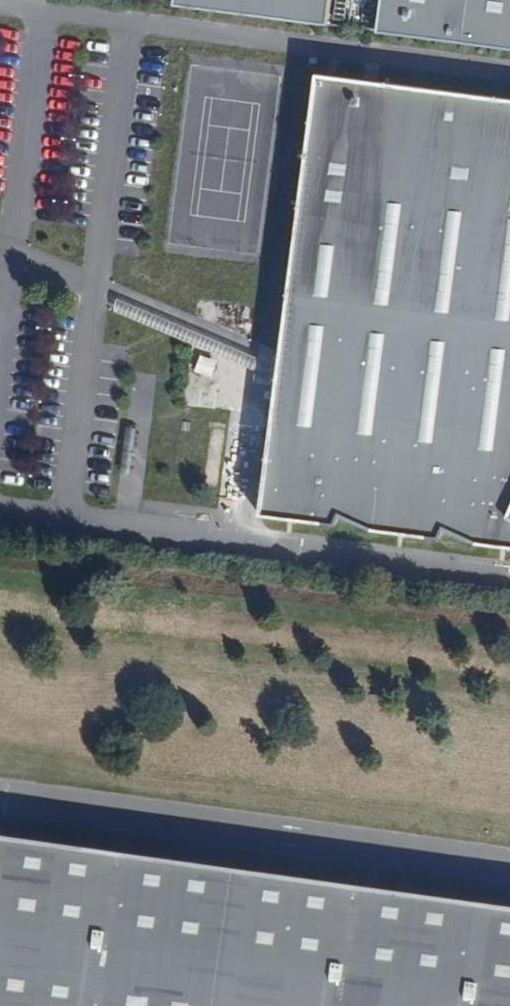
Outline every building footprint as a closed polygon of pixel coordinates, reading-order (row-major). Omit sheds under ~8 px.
[(179,12),(331,32),(336,0),(181,0),(179,12)] [(376,38),(509,55),(509,0),(381,0),(376,38)] [(315,71),(263,506),(509,544),(509,96),(315,71)] [(2,848),(0,865),(0,1005),(509,1005),(509,919),(2,848)]
